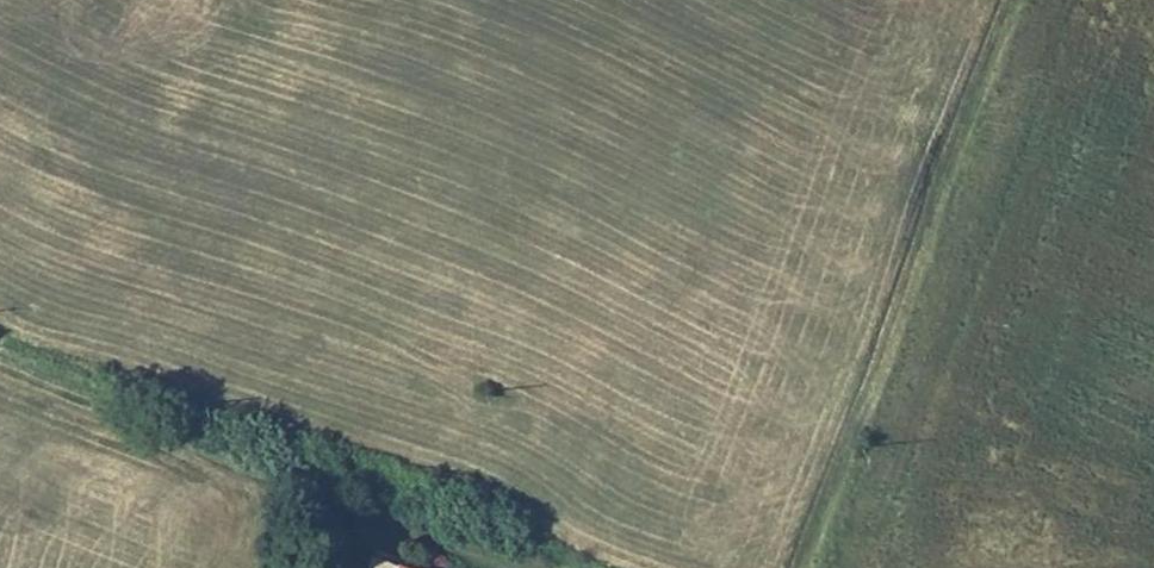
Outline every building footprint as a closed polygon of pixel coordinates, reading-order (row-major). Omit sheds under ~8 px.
[(415,567),(395,560),(391,567),(416,567),(415,567)]
